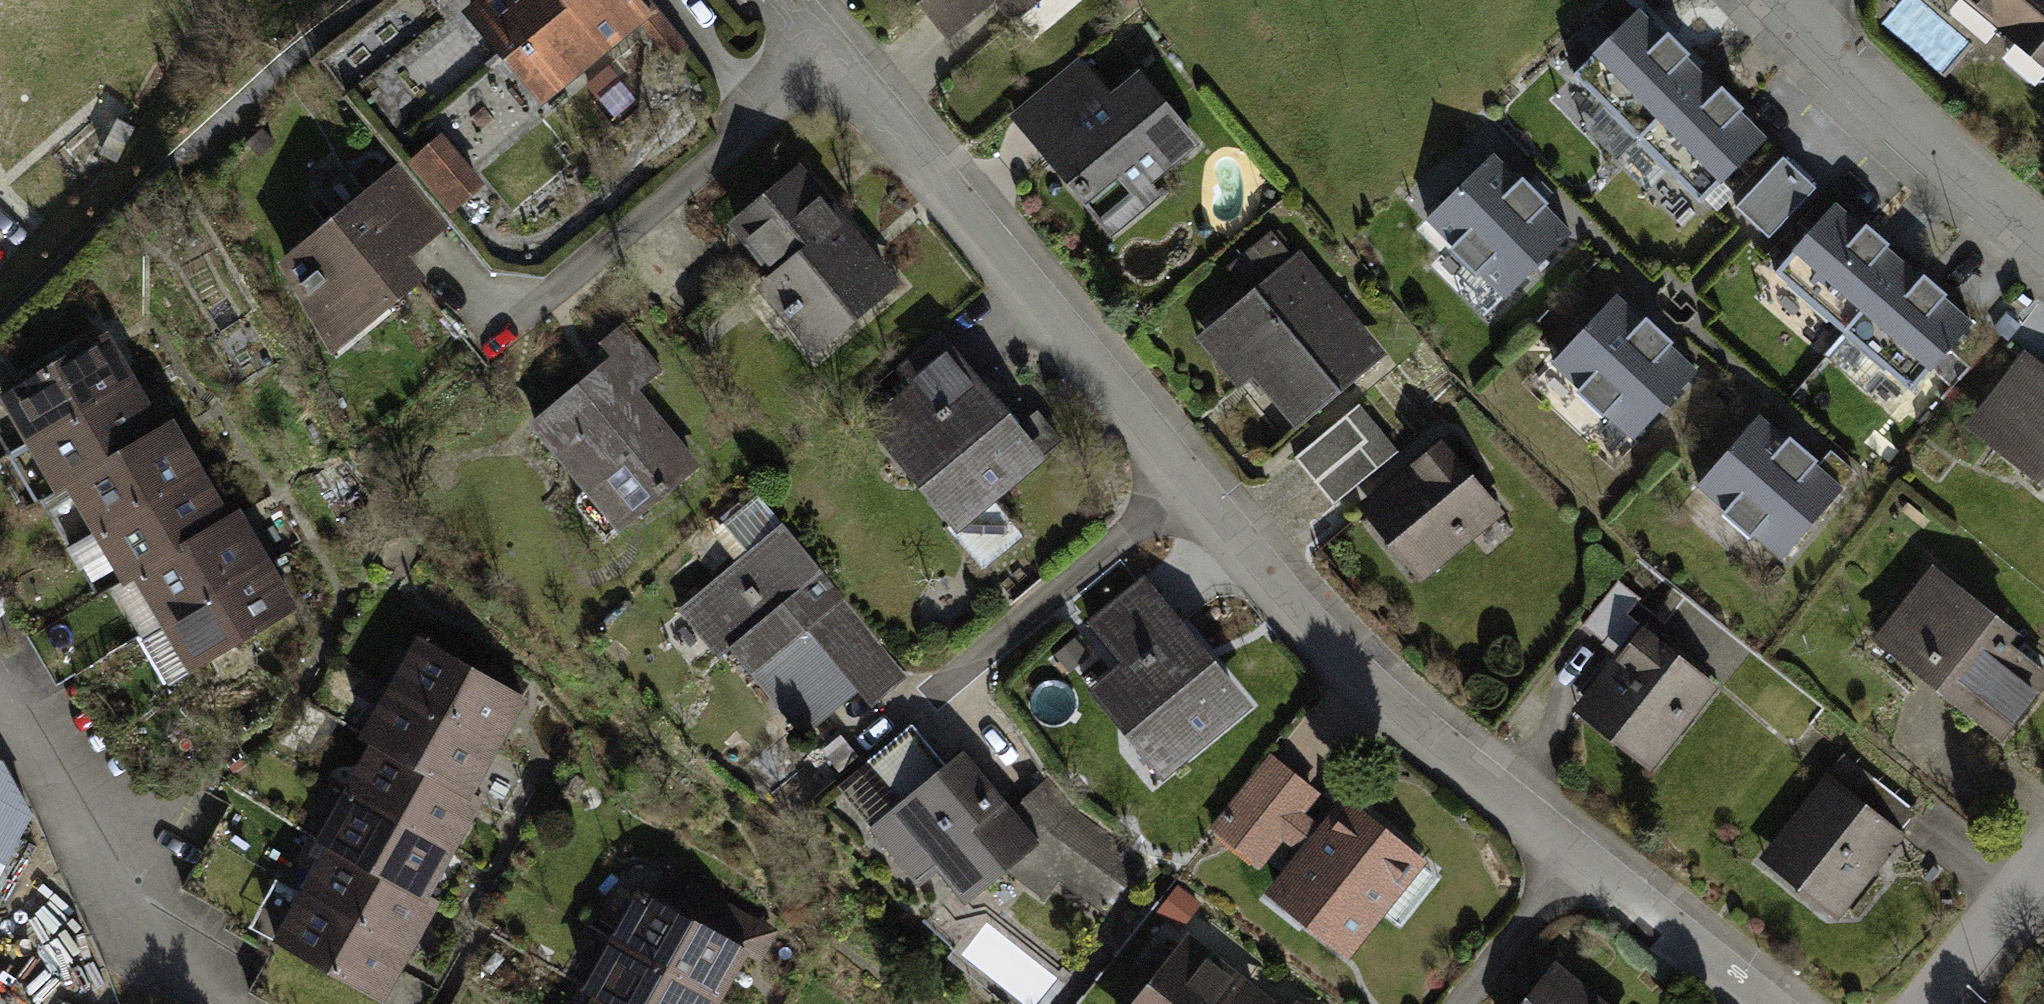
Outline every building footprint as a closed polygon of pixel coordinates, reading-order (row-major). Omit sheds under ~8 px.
[(474,13),(518,66),(527,58),(533,67),(570,71),(640,12),(631,0),(489,0),(474,13)] [(946,36),(990,0),(916,0),(946,36)] [(1008,13),(1024,0),(997,0),(1008,13)] [(2001,25),(1998,30),(2010,39),(2010,63),(2028,77),(2043,76),(2043,0),(1971,0),(2001,25)] [(1663,36),(1637,10),(1573,74),(1604,105),(1636,138),(1701,74),(1684,58),(1689,54),(1667,32),(1663,36)] [(1101,89),(1079,62),(1064,75),(1082,97),(1091,96),(1101,89)] [(1716,90),(1701,74),(1636,138),(1669,171),(1700,202),(1764,139),(1737,112),(1742,108),(1721,86),(1716,90)] [(1082,97),(1064,75),(1015,115),(1046,153),(1110,100),(1101,89),(1091,96),(1082,97)] [(1193,142),(1138,76),(1110,100),(1046,153),(1102,219),(1193,142)] [(1636,138),(1604,105),(1583,126),(1615,158),(1636,138)] [(1636,138),(1615,158),(1647,192),(1669,171),(1636,138)] [(413,161),(452,207),(478,185),(440,139),(413,161)] [(1517,180),(1491,155),(1427,218),(1453,244),(1449,248),(1475,274),(1479,270),(1505,296),(1569,233),(1543,207),(1548,202),(1521,176),(1517,180)] [(1782,156),(1735,206),(1769,237),(1816,187),(1782,156)] [(890,284),(796,173),(737,223),(799,298),(786,309),(816,346),(890,284)] [(435,222),(395,174),(288,262),(323,325),(359,308),(367,317),(415,277),(397,255),(435,222)] [(1861,228),(1834,204),(1774,272),(1842,331),(1902,263),(1884,248),(1888,243),(1865,223),(1861,228)] [(1250,274),(1298,240),(1283,219),(1235,254),(1250,274)] [(1376,362),(1289,258),(1210,324),(1253,375),(1259,369),(1273,385),(1271,387),(1294,413),(1298,410),(1307,420),(1376,362)] [(1919,278),(1902,263),(1842,331),(1910,390),(1970,322),(1942,298),(1946,294),(1923,274),(1919,278)] [(1641,321),(1614,296),(1553,362),(1579,387),(1575,391),(1602,416),(1606,411),(1633,437),(1695,372),(1668,346),(1672,342),(1645,316),(1641,321)] [(599,343),(638,389),(661,370),(623,323),(599,343)] [(1032,456),(932,336),(897,364),(913,384),(900,395),(902,397),(879,417),(900,443),(889,452),(899,465),(909,457),(938,492),(952,481),(973,505),(984,496),(1032,456)] [(29,414),(41,435),(121,389),(92,341),(2,394),(12,410),(29,414)] [(2023,360),(1980,416),(2006,435),(1997,447),(2043,484),(2043,376),(2023,360)] [(694,466),(648,411),(632,424),(626,416),(629,414),(630,411),(631,407),(630,404),(629,401),(605,373),(602,372),(599,372),(596,372),(594,373),(535,422),(588,487),(580,494),(576,501),(578,508),(605,540),(694,466)] [(56,462),(69,483),(149,436),(121,389),(41,435),(30,441),(40,458),(56,462)] [(1346,414),(1294,457),(1315,482),(1359,445),(1366,439),(1346,414)] [(1785,440),(1757,416),(1698,484),(1725,508),(1721,513),(1749,537),(1754,533),(1782,557),(1841,489),(1815,467),(1813,465),(1817,460),(1788,436),(1785,440)] [(94,503),(108,525),(187,478),(159,430),(149,436),(69,483),(79,500),(94,503)] [(1498,510),(1441,442),(1373,499),(1430,567),(1498,510)] [(1359,445),(1315,482),(1333,504),(1377,467),(1359,445)] [(1830,449),(1815,467),(1841,489),(1855,472),(1830,449)] [(123,551),(136,573),(216,526),(187,478),(108,525),(97,531),(107,548),(123,551)] [(878,641),(756,494),(720,524),(745,554),(686,602),(726,651),(736,643),(808,730),(858,690),(812,634),(822,626),(852,662),(878,641)] [(984,496),(973,505),(949,524),(983,566),(1020,535),(1000,511),(998,513),(984,496)] [(162,594),(175,615),(254,568),(226,520),(216,526),(136,573),(145,590),(162,594)] [(191,642),(203,664),(282,617),(254,568),(175,615),(163,621),(174,638),(191,642)] [(1911,597),(1922,605),(1899,634),(1933,661),(1922,675),(1998,735),(2043,677),(2043,675),(2003,642),(2011,631),(1932,569),(1911,597)] [(1581,624),(1604,642),(1640,597),(1617,579),(1581,624)] [(1238,703),(1137,582),(1089,621),(1129,669),(1104,690),(1143,737),(1156,726),(1177,752),(1238,703)] [(1654,619),(1737,673),(1752,650),(1669,596),(1654,619)] [(1656,754),(1711,685),(1642,629),(1587,699),(1656,754)] [(403,692),(484,738),(511,689),(504,686),(509,678),(480,662),(476,670),(419,638),(410,654),(415,671),(403,692)] [(376,741),(457,787),(484,738),(403,692),(393,687),(384,703),(388,720),(376,741)] [(946,766),(911,724),(864,762),(899,805),(872,828),(917,883),(936,866),(965,900),(1025,850),(1092,898),(1110,873),(1126,885),(1144,860),(1072,807),(1054,787),(1031,806),(1038,814),(1023,827),(1003,803),(995,808),(981,792),(989,786),(962,753),(946,766)] [(360,796),(441,841),(467,792),(457,787),(376,741),(367,758),(371,775),(360,796)] [(1300,810),(1313,794),(1271,760),(1233,807),(1275,841),(1279,835),(1300,810)] [(1854,798),(1829,778),(1773,847),(1843,903),(1916,811),(1872,776),(1854,798)] [(332,844),(413,890),(441,841),(360,796),(349,790),(340,806),(344,822),(332,844)] [(0,794),(0,861),(28,809),(0,794)] [(1306,857),(1277,894),(1343,947),(1415,858),(1348,805),(1327,832),(1306,857)] [(1327,832),(1300,810),(1279,835),(1306,857),(1327,832)] [(316,898),(396,944),(423,895),(413,890),(332,844),(323,861),(328,877),(316,898)] [(615,939),(717,996),(758,924),(706,896),(700,907),(687,900),(680,913),(642,891),(615,939)] [(288,948),(367,994),(396,944),(316,898),(305,892),(295,909),(299,926),(288,948)] [(617,1003),(713,1003),(717,996),(615,939),(588,987),(597,993),(617,1003)] [(1184,947),(1139,1003),(1256,1003),(1184,947)] [(1521,1003),(1598,1003),(1551,967),(1521,1003)] [(597,993),(591,1003),(617,1003),(597,993)]
